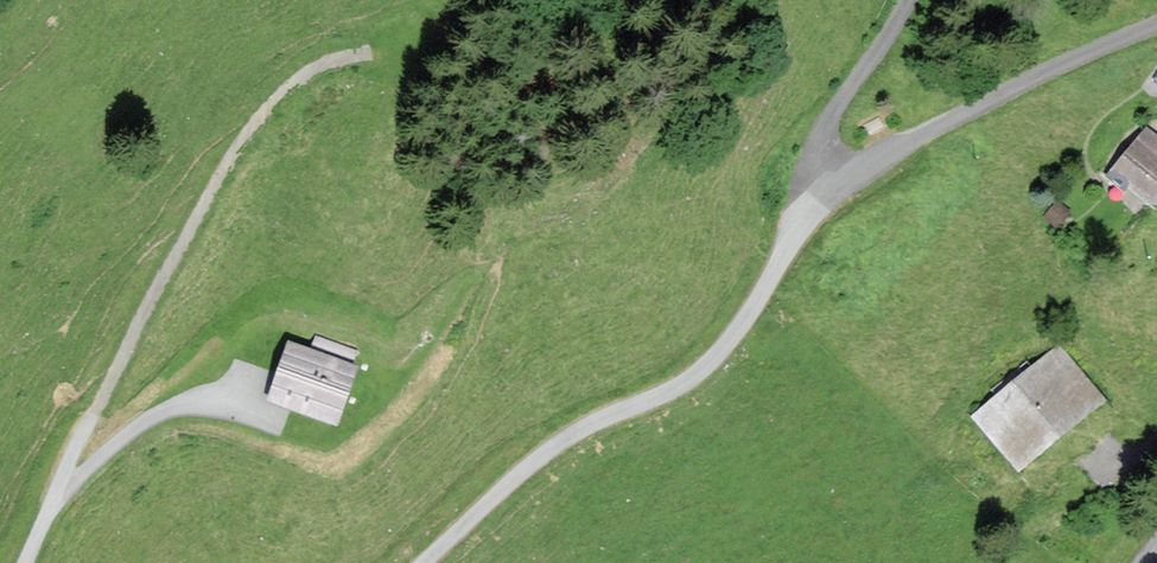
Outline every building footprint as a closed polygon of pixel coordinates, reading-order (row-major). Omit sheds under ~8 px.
[(1148,132),(1116,174),(1152,202),(1156,196),(1156,139),(1148,132)] [(356,369),(290,345),(270,400),(336,424),(356,369)] [(1100,400),(1061,350),(977,415),(1017,465),(1100,400)]
